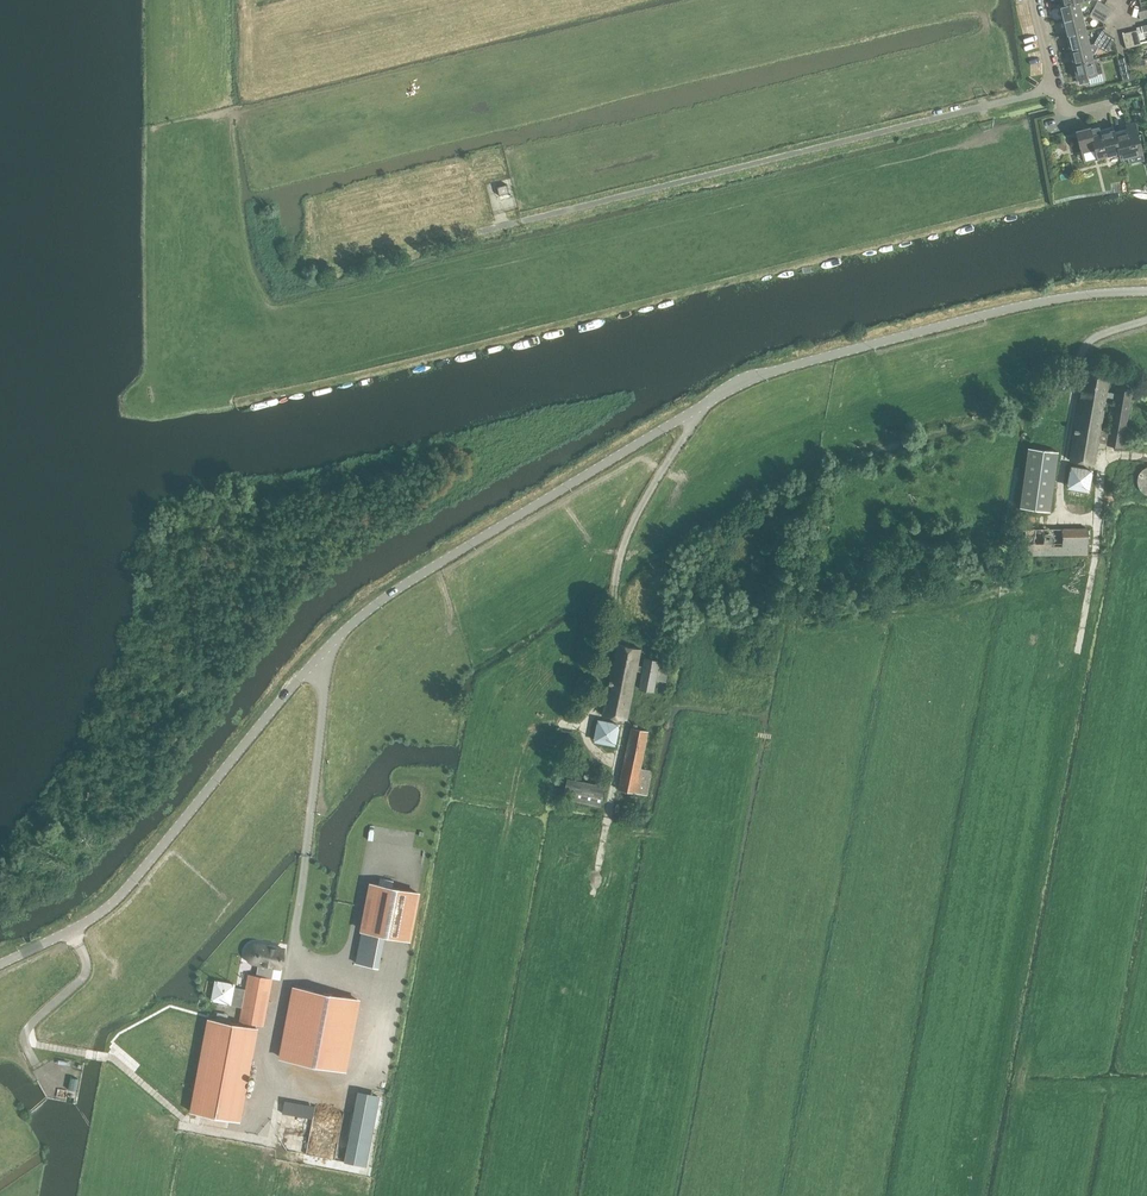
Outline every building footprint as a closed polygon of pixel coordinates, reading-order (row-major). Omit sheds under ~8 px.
[(1094,7),(1108,15),(1112,8),(1098,0),(1094,7)] [(1082,15),(1079,1),(1063,5),(1063,4),(1059,5),(1062,19),(1082,15)] [(1104,22),(1108,15),(1094,7),(1090,13),(1104,22)] [(1146,17),(1146,9),(1138,11),(1140,19),(1146,17)] [(1062,19),(1066,34),(1086,29),(1082,15),(1062,19)] [(1066,34),(1070,49),(1089,44),(1086,29),(1066,34)] [(1093,43),(1098,46),(1100,47),(1108,34),(1102,29),(1093,43)] [(1137,29),(1129,31),(1133,46),(1140,44),(1137,29)] [(1126,47),(1133,46),(1129,31),(1122,33),(1126,47)] [(1115,38),(1108,34),(1100,47),(1106,51),(1115,38)] [(1093,58),(1092,53),(1094,53),(1098,46),(1093,43),(1089,44),(1070,49),(1073,64),(1093,59),(1093,58)] [(1121,74),(1129,72),(1125,56),(1117,58),(1121,74)] [(1096,58),(1093,58),(1093,59),(1073,64),(1077,78),(1079,78),(1081,84),(1090,81),(1088,76),(1102,72),(1100,64),(1098,64),(1096,58)] [(1128,132),(1114,136),(1118,153),(1120,158),(1142,153),(1134,123),(1126,125),(1128,132)] [(1088,129),(1078,132),(1083,150),(1081,150),(1084,162),(1096,159),(1118,153),(1114,136),(1113,130),(1099,134),(1098,127),(1088,129)] [(507,184),(497,186),(499,195),(509,192),(507,184)] [(1070,459),(1093,463),(1097,442),(1107,443),(1107,444),(1122,447),(1131,390),(1116,387),(1115,393),(1106,391),(1109,377),(1085,373),(1070,459)] [(1028,448),(1019,507),(1049,511),(1057,452),(1028,448)] [(1072,462),(1066,485),(1089,490),(1094,468),(1072,462)] [(1022,555),(1087,554),(1087,528),(1021,529),(1022,555)] [(663,622),(670,623),(673,606),(666,605),(663,622)] [(656,679),(667,681),(669,668),(659,666),(660,660),(645,657),(643,665),(639,664),(642,648),(616,643),(602,714),(627,719),(629,706),(637,670),(642,672),(639,687),(654,690),(656,679)] [(598,716),(594,739),(617,743),(621,720),(598,716)] [(619,787),(647,793),(652,769),(641,766),(649,730),(631,727),(619,787)] [(563,796),(601,804),(605,784),(567,777),(563,796)] [(371,883),(362,930),(409,939),(418,892),(371,883)] [(250,961),(254,963),(258,963),(256,975),(248,973),(239,1021),(263,1026),(272,978),(274,966),(280,967),(284,949),(258,944),(253,944),(250,946),(247,950),(247,954),(248,958),(250,961)] [(213,1000),(229,1003),(232,984),(217,981),(213,1000)] [(295,987),(281,1056),(344,1068),(358,999),(295,987)] [(209,1018),(192,1112),(238,1120),(256,1027),(209,1018)] [(71,1076),(68,1088),(76,1090),(78,1078),(71,1076)] [(358,1092),(345,1160),(366,1165),(379,1096),(358,1092)]
